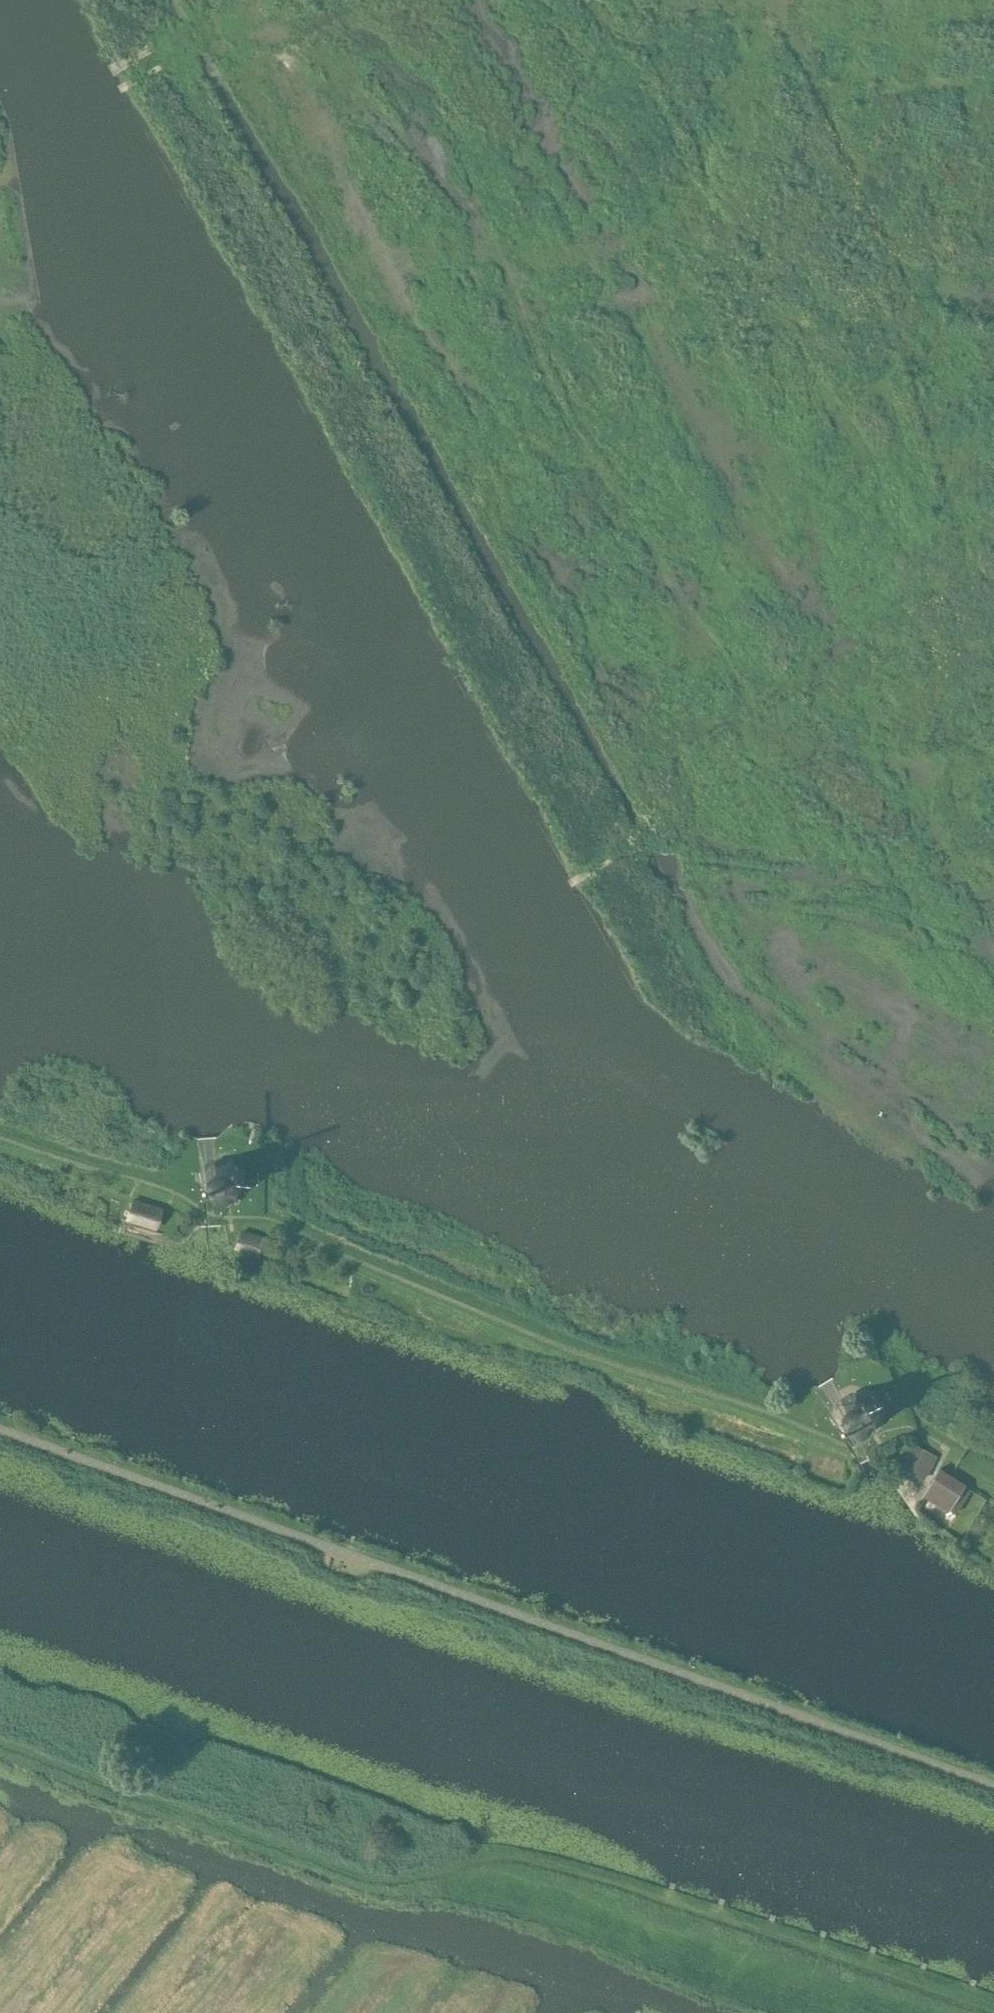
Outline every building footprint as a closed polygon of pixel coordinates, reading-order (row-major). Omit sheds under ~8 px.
[(207,1170),(206,1171),(208,1188),(217,1199),(234,1200),(245,1188),(244,1171),(233,1161),(214,1162),(207,1170)] [(126,1215),(138,1219),(156,1225),(160,1210),(155,1209),(132,1201),(126,1215)] [(240,1225),(235,1239),(253,1245),(258,1231),(240,1225)] [(839,1411),(838,1416),(846,1430),(860,1434),(875,1425),(880,1410),(872,1397),(856,1393),(842,1401),(839,1411)] [(914,1445),(903,1465),(924,1477),(935,1457),(914,1445)] [(950,1512),(951,1509),(958,1513),(972,1490),(965,1486),(967,1483),(940,1467),(923,1495),(950,1512)]
